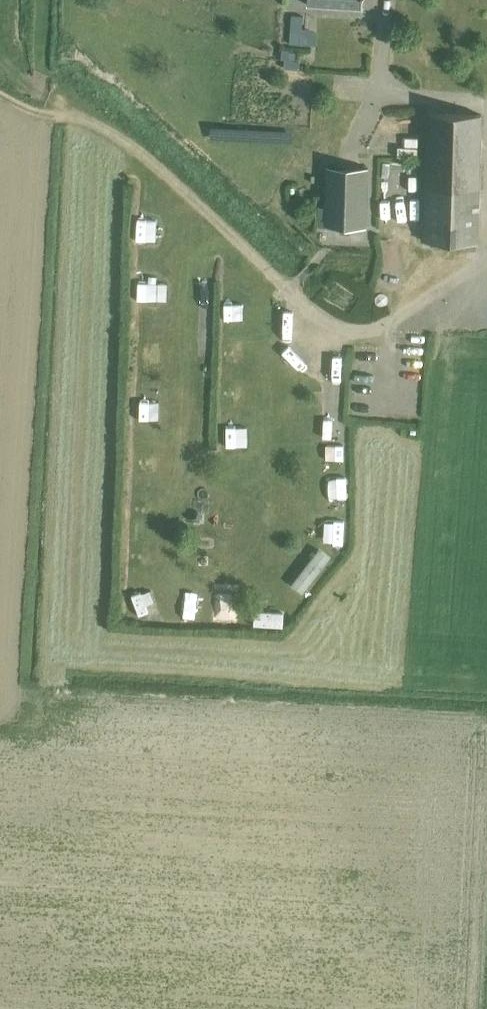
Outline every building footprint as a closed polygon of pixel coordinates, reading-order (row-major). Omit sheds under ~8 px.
[(289,60),(299,61),(300,53),(290,52),(289,60)] [(289,60),(284,60),(284,67),(299,68),(299,61),(289,60)] [(426,242),(478,243),(482,115),(430,113),(426,242)] [(424,153),(425,138),(403,137),(402,151),(424,153)] [(325,167),(324,227),(364,228),(365,168),(325,167)] [(147,244),(148,218),(136,218),(135,243),(147,244)] [(405,265),(385,266),(385,279),(405,279),(405,265)] [(149,305),(149,279),(137,279),(137,305),(149,305)] [(150,359),(149,340),(138,341),(139,360),(150,359)] [(329,385),(340,384),(339,358),(328,359),(329,385)] [(235,399),(224,398),(223,434),(234,434),(235,399)] [(213,434),(221,434),(222,406),(215,405),(213,434)] [(135,428),(146,429),(148,407),(136,406),(135,428)] [(269,428),(241,426),(240,439),(268,441),(269,428)] [(136,452),(135,474),(144,475),(146,453),(136,452)] [(339,464),(337,490),(347,491),(348,464),(339,464)] [(344,532),(344,512),(323,513),(323,533),(344,532)] [(299,573),(314,584),(338,552),(324,541),(299,573)] [(296,574),(290,583),(304,591),(309,582),(296,574)] [(152,595),(159,592),(154,580),(136,588),(144,608),(155,604),(152,595)] [(287,617),(288,609),(255,607),(254,615),(287,617)]
